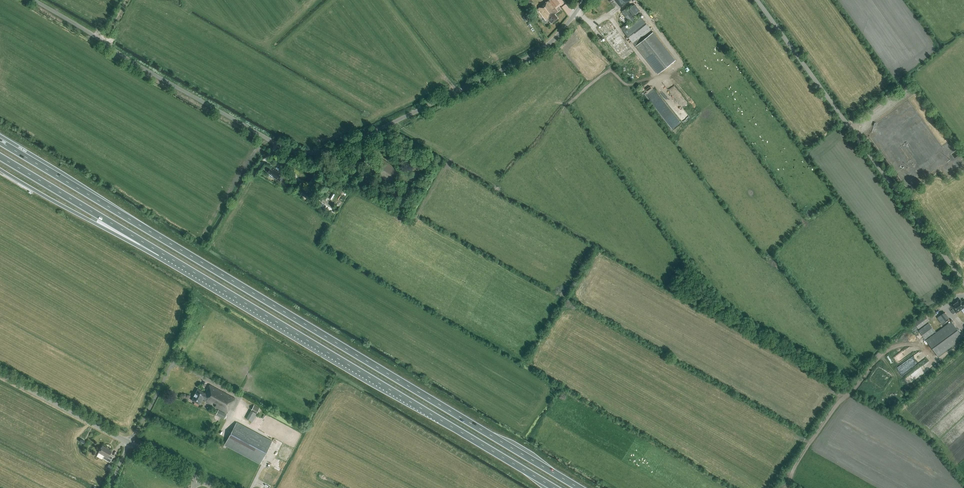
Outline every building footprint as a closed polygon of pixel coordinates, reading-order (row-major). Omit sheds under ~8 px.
[(560,4),(557,0),(550,0),(539,9),(547,20),(548,19),(551,23),(558,18),(555,15),(557,13),(554,9),(560,4)] [(629,10),(627,8),(622,12),(631,23),(636,19),(634,15),(640,10),(635,4),(629,9),(629,10)] [(658,74),(675,60),(653,32),(641,42),(639,40),(651,30),(641,17),(627,28),(625,25),(621,28),(658,74)] [(623,61),(634,52),(609,21),(598,30),(623,61)] [(678,116),(683,122),(690,117),(685,111),(678,116)] [(378,160),(376,164),(367,158),(364,163),(376,171),(375,173),(392,184),(401,171),(382,159),(380,161),(378,160)] [(268,172),(270,174),(269,175),(269,176),(271,178),(273,177),(280,181),(283,175),(273,169),(272,170),(270,169),(268,172)] [(363,191),(366,186),(358,181),(355,186),(363,191)] [(314,195),(304,188),(300,195),(310,201),(314,195)] [(956,313),(963,308),(963,300),(962,302),(960,299),(950,305),(956,313)] [(944,312),(937,318),(942,324),(943,323),(949,319),(944,312)] [(915,323),(919,328),(930,320),(926,315),(915,323)] [(926,340),(932,348),(939,356),(963,338),(952,321),(926,340)] [(926,339),(932,334),(935,331),(932,327),(929,323),(919,331),(926,339)] [(208,391),(206,394),(198,389),(192,400),(200,404),(202,400),(206,402),(212,405),(214,400),(218,403),(216,407),(215,407),(228,414),(236,399),(210,385),(207,390),(208,391)] [(227,414),(219,410),(216,414),(225,419),(227,414)] [(251,410),(246,419),(252,422),(256,413),(251,410)] [(236,422),(233,427),(224,444),(260,463),(272,441),(246,427),(236,422)] [(101,446),(98,452),(104,455),(102,458),(110,462),(113,456),(109,455),(111,451),(101,446)]
